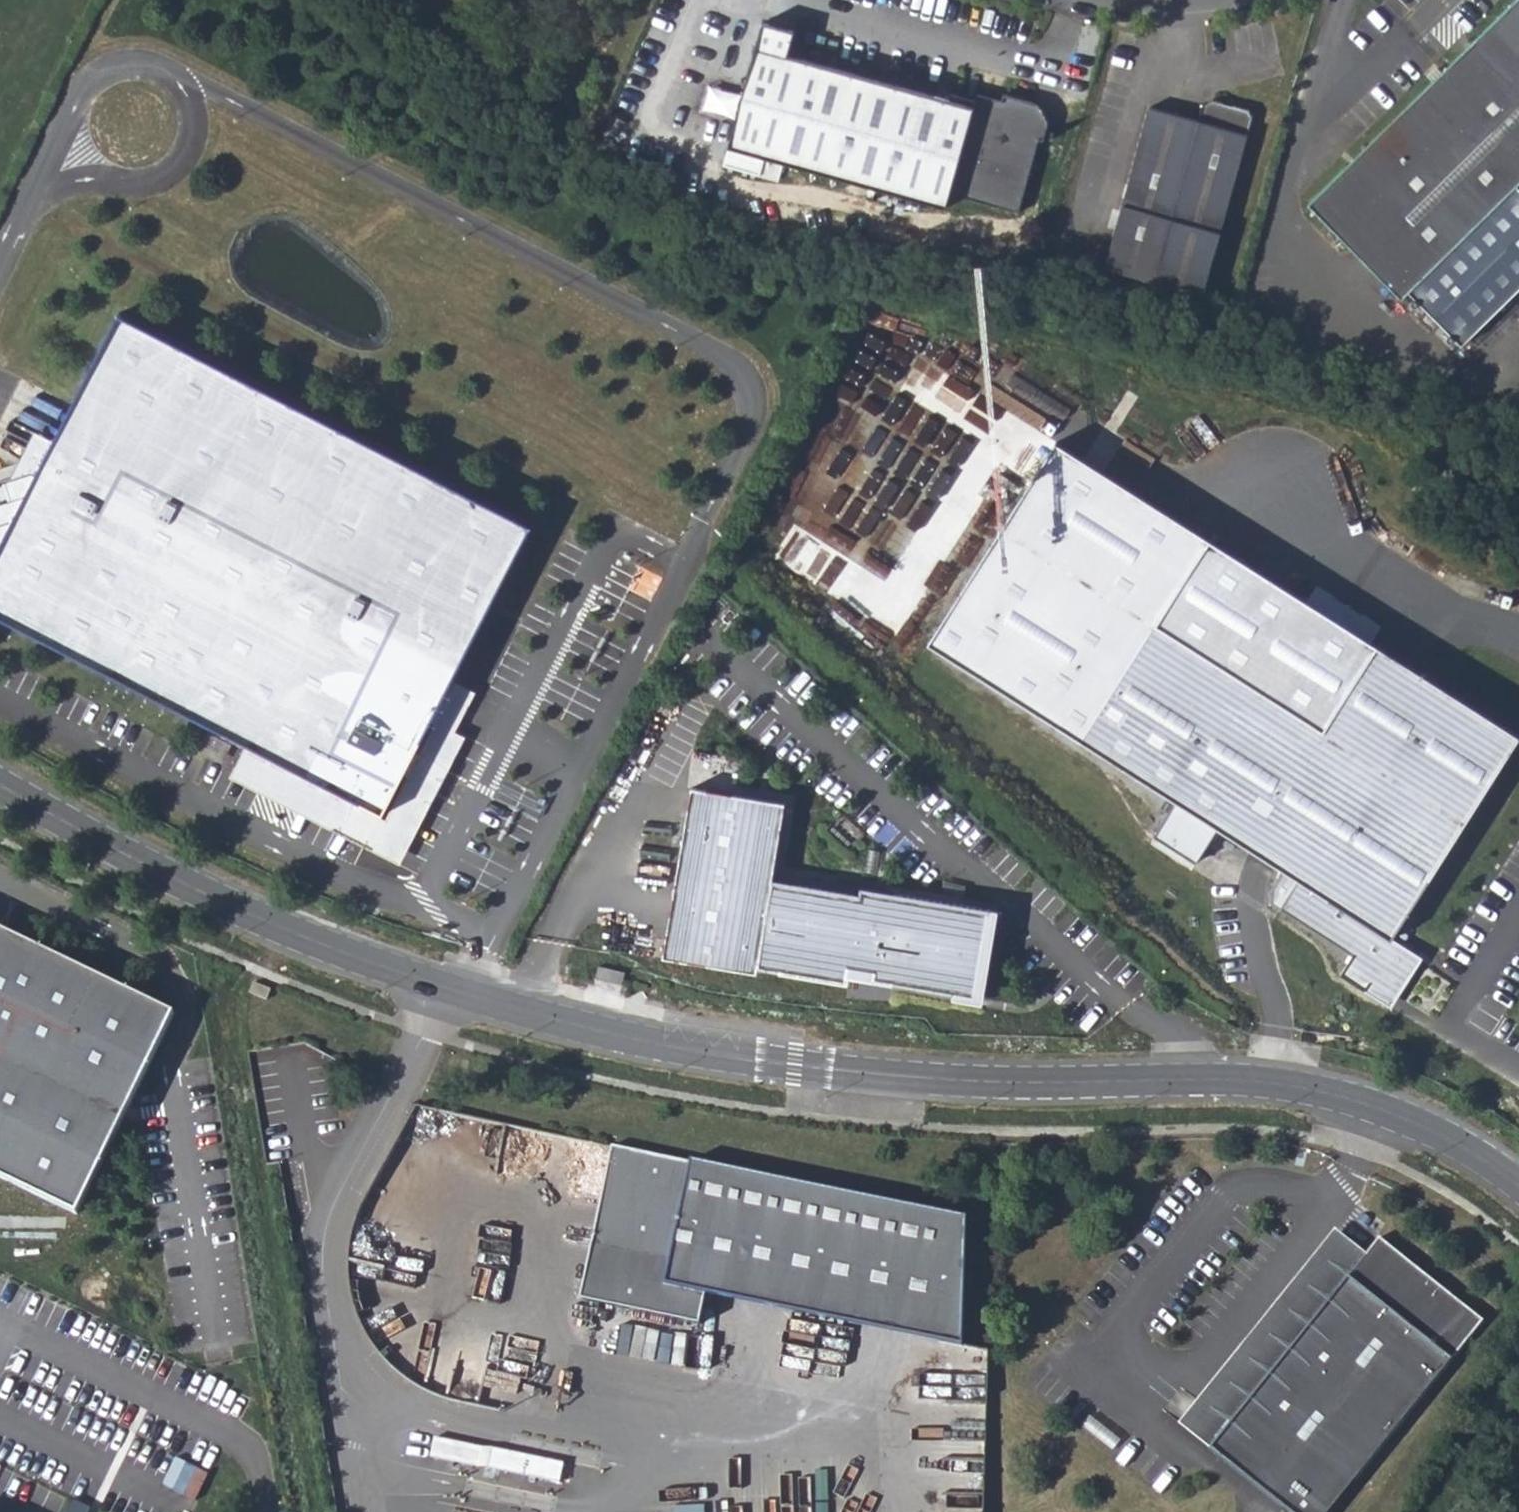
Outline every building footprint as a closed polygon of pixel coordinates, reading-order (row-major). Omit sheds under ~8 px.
[(1441,70),(1518,148),(1518,0),(1513,0),(1441,70)] [(728,162),(763,172),(767,156),(949,205),(953,192),(1019,210),(1039,137),(1045,138),(1049,123),(1047,113),(1039,104),(1004,94),(1003,99),(980,93),(978,98),(955,92),(951,97),(792,52),(799,29),(767,20),(728,162)] [(1309,199),(1399,293),(1407,286),(1460,339),(1518,280),(1518,185),(1514,179),(1518,174),(1518,148),(1441,70),(1309,199)] [(1199,99),(1195,116),(1149,102),(1104,263),(1202,289),(1250,115),(1246,106),(1210,95),(1199,99)] [(0,544),(0,616),(250,744),(384,814),(453,679),(533,524),(120,312),(0,544)] [(1148,620),(1202,532),(1051,445),(927,642),(1074,739),(1148,620)] [(1148,620),(1074,739),(1178,803),(1157,837),(1199,863),(1220,829),(1288,870),(1275,890),(1274,903),(1358,955),(1345,976),(1370,992),(1374,985),(1404,1004),(1434,956),(1401,936),(1518,745),(1518,727),(1202,532),(1148,620)] [(476,691),(453,679),(384,814),(250,744),(232,779),(401,866),(466,739),(455,734),(476,691)] [(976,997),(990,909),(861,887),(860,895),(773,880),(786,803),(692,787),(664,957),(757,973),(758,968),(848,983),(850,969),(874,973),(873,980),(961,995),(976,997)] [(861,887),(774,873),(773,880),(860,895),(861,887)] [(976,997),(961,995),(960,1003),(983,1007),(999,911),(990,909),(976,997)] [(77,1214),(173,1016),(174,1013),(171,1011),(0,928),(0,1177),(77,1214)] [(625,972),(599,965),(596,979),(622,985),(625,972)] [(961,1346),(965,1217),(691,1160),(690,1162),(612,1147),(580,1299),(699,1324),(705,1295),(961,1346)] [(1178,1424),(1210,1449),(1366,1255),(1334,1229),(1178,1424)] [(1379,1238),(1366,1255),(1210,1449),(1289,1511),(1330,1511),(1483,1322),(1379,1238)] [(483,1448),(435,1438),(431,1457),(479,1467),(483,1448)] [(564,1464),(492,1449),(489,1468),(560,1483),(564,1464)]
